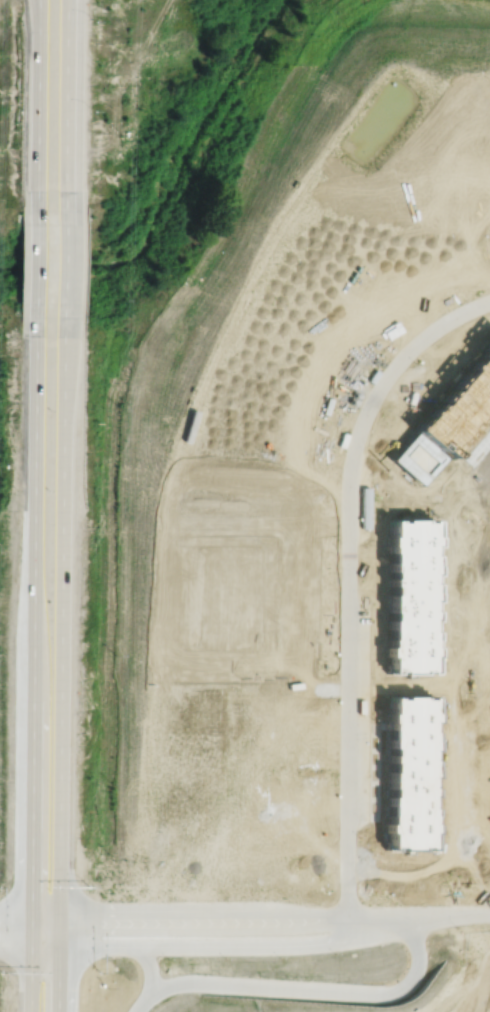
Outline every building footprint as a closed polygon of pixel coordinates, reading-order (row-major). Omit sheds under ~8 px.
[(480,335),(489,330),(489,898),(395,899),(389,893),(388,474),(371,455),(385,426),(404,399),(426,374),(452,353),(480,335)]
